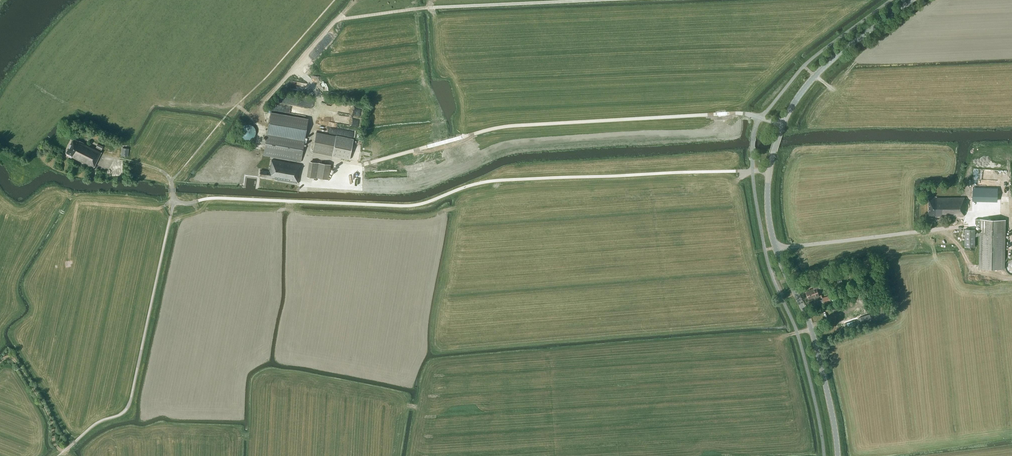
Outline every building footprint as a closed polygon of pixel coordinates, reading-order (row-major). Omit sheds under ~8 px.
[(273,102),(272,109),(289,111),(290,104),(273,102)] [(309,118),(271,112),(266,140),(263,140),(262,144),(265,145),(263,155),(301,162),(309,118)] [(241,136),(242,137),(243,138),(244,139),(245,139),(247,140),(248,140),(249,140),(251,139),(252,139),(253,138),(254,137),(255,136),(255,135),(255,133),(256,132),(255,131),(255,129),(255,128),(254,127),(253,126),(252,125),(251,125),(249,124),(248,124),(247,124),(245,125),(244,125),(243,126),(242,127),(241,128),(241,129),(240,131),(240,132),(240,133),(241,135),(241,136)] [(312,152),(350,160),(354,140),(316,132),(312,152)] [(94,168),(102,151),(80,140),(79,141),(73,138),(66,154),(69,155),(69,157),(71,158),(72,157),(94,168)] [(275,179),(298,184),(299,179),(297,178),(299,170),(300,165),(272,160),(269,172),(260,170),(259,176),(272,178),(272,179),(272,178),(275,178),(275,179)] [(331,164),(309,161),(306,177),(316,178),(316,177),(328,179),(331,164)] [(998,200),(998,188),(973,187),(972,200),(998,200)] [(965,197),(929,197),(929,215),(936,215),(936,216),(958,216),(958,219),(963,219),(963,216),(964,216),(964,211),(965,211),(965,197)] [(1006,219),(980,219),(979,268),(1005,269),(1006,219)] [(975,229),(965,229),(965,246),(975,246),(975,229)] [(817,289),(826,286),(824,281),(813,285),(814,288),(808,290),(809,291),(807,292),(809,298),(814,296),(815,297),(819,296),(817,289)] [(830,297),(829,295),(822,298),(823,299),(818,301),(819,305),(831,301),(830,297)]
